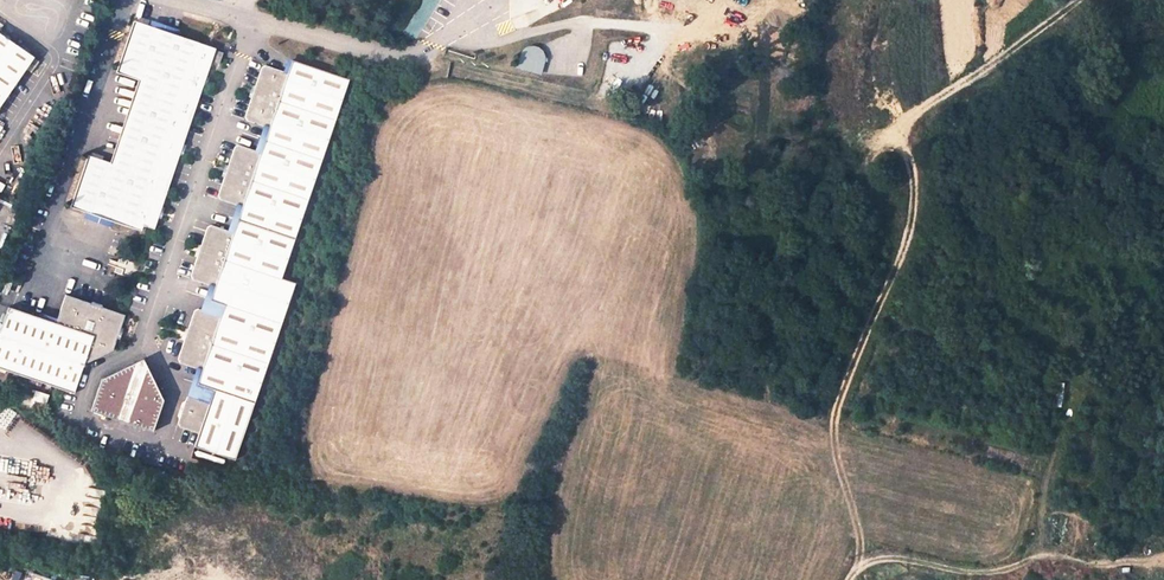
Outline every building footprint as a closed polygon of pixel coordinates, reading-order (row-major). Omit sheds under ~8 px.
[(180,20),(151,10),(149,16),(178,26),(180,20)] [(205,69),(216,39),(178,26),(149,16),(134,11),(116,62),(138,70),(144,72),(115,155),(109,153),(87,145),(70,196),(140,220),(142,215),(153,219),(157,207),(154,206),(157,197),(160,198),(179,144),(176,143),(179,135),(182,136),(202,77),(199,76),(202,68),(205,69)] [(35,56),(0,32),(0,106),(35,56)] [(220,54),(223,41),(217,40),(214,52),(220,54)] [(520,43),(514,67),(537,73),(543,48),(520,43)] [(203,239),(200,248),(195,246),(189,266),(191,271),(207,277),(212,278),(208,291),(209,291),(222,296),(218,307),(199,300),(196,299),(192,301),(186,321),(190,323),(187,332),(183,331),(176,351),(178,355),(194,360),(199,362),(195,376),(212,382),(207,394),(188,387),(183,389),(180,399),(183,401),(182,405),(178,404),(174,415),(176,419),(196,426),(191,440),(232,453),(293,277),(279,271),(349,72),(291,52),(287,64),(265,57),(260,59),(254,78),(258,80),(255,89),(250,88),(244,108),(246,112),(262,118),(268,120),(259,144),(254,142),(238,136),(233,139),(226,157),(230,159),(227,168),(223,167),(216,186),(219,190),(235,196),(241,198),(232,224),(226,222),(210,216),(205,218),(198,237),(203,239)] [(144,72),(138,70),(109,153),(115,155),(144,72)] [(259,144),(268,120),(262,118),(254,142),(259,144)] [(232,224),(241,198),(235,196),(226,222),(232,224)] [(199,300),(218,307),(222,296),(209,291),(208,291),(212,278),(207,277),(199,300)] [(71,388),(82,358),(108,343),(120,308),(62,289),(52,317),(7,303),(0,323),(0,364),(71,388)] [(139,353),(126,359),(146,365),(139,353)] [(146,365),(126,359),(98,372),(88,404),(149,425),(160,393),(146,365)] [(188,387),(207,394),(212,382),(195,376),(199,362),(194,360),(185,385),(188,387)]
